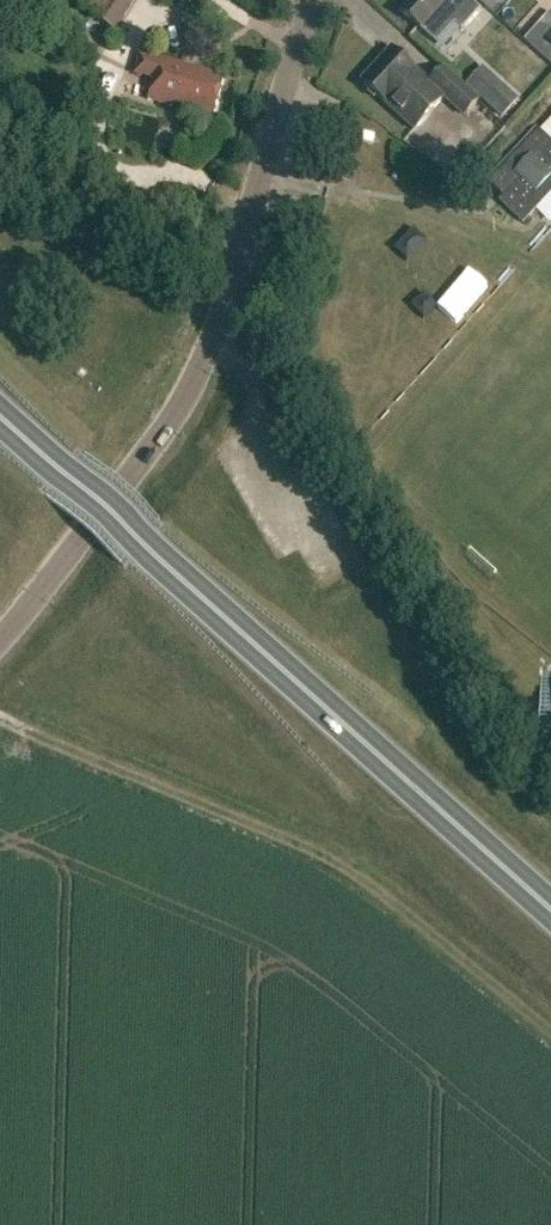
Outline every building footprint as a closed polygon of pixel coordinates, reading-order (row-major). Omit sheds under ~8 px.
[(113,30),(133,0),(104,0),(93,17),(113,30)] [(400,11),(421,30),(436,44),(454,24),(462,31),(481,10),(470,0),(411,0),(400,11)] [(168,13),(170,29),(187,27),(184,10),(168,13)] [(533,37),(522,27),(514,35),(524,45),(523,46),(550,72),(550,31),(543,40),(536,33),(533,37)] [(362,82),(415,131),(444,98),(465,116),(478,101),(442,69),(429,83),(392,49),(362,82)] [(136,73),(155,78),(149,100),(213,118),(223,83),(209,80),(211,74),(183,66),(183,65),(141,53),(136,73)] [(502,118),(519,98),(483,66),(466,85),(502,118)] [(499,202),(523,224),(550,195),(550,125),(542,134),(537,129),(487,181),(504,197),(499,202)]
